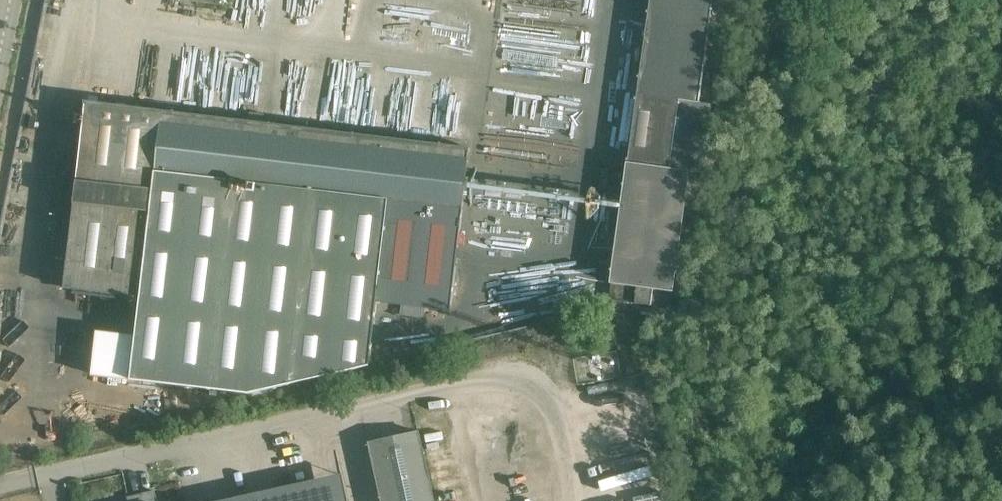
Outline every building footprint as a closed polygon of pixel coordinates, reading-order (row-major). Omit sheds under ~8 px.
[(713,0),(651,0),(628,163),(627,163),(620,214),(610,284),(612,284),(609,301),(670,309),(673,293),(674,293),(690,173),(692,173),(693,166),(699,167),(705,119),(700,119),(702,104),(699,103),(713,0)] [(451,311),(471,148),(85,101),(85,105),(88,106),(81,163),(64,161),(51,271),(69,273),(67,289),(141,297),(137,336),(97,332),(92,376),(132,381),(132,380),(249,394),(370,366),(377,303),(451,311)] [(370,443),(383,500),(435,500),(419,432),(370,443)] [(149,491),(129,495),(130,500),(151,500),(149,491)]
